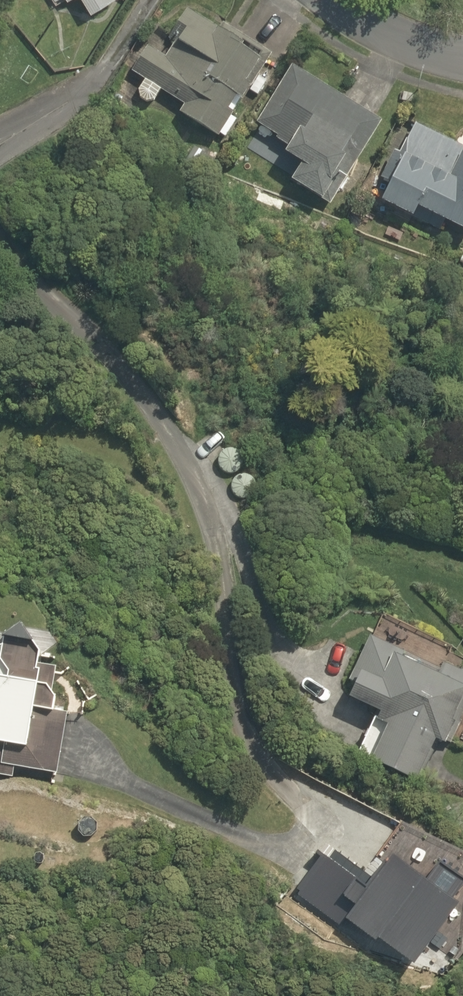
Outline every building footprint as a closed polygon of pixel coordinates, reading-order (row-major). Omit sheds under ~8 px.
[(91,12),(109,0),(83,0),(91,12)] [(181,113),(220,137),(234,114),(229,111),(237,98),(243,101),(272,55),(222,24),(219,29),(187,10),(169,39),(175,43),(166,58),(148,46),(132,72),(146,80),(136,95),(152,105),(161,90),(185,106),(181,113)] [(381,117),(290,64),(255,124),(277,137),(275,140),(287,147),(282,155),(299,164),(288,182),(328,206),(381,117)] [(381,177),(391,181),(381,202),(411,217),(405,229),(423,237),(427,229),(442,236),(448,223),(462,231),(462,148),(415,125),(401,154),(394,151),(381,177)] [(235,177),(245,175),(243,161),(233,162),(235,177)] [(328,221),(331,209),(316,206),(314,218),(328,221)] [(35,664),(37,652),(19,625),(4,637),(9,638),(4,646),(0,648),(0,775),(11,777),(14,767),(56,775),(66,714),(52,712),(54,698),(52,695),(55,668),(35,664)] [(370,632),(347,677),(357,682),(349,698),(377,712),(357,751),(418,782),(424,770),(433,752),(439,741),(446,745),(462,710),(462,672),(445,662),(442,668),(370,632)] [(298,884),(324,913),(359,883),(333,853),(298,884)] [(405,876),(381,868),(363,920),(388,930),(420,941),(437,895),(402,883),(405,876)]
